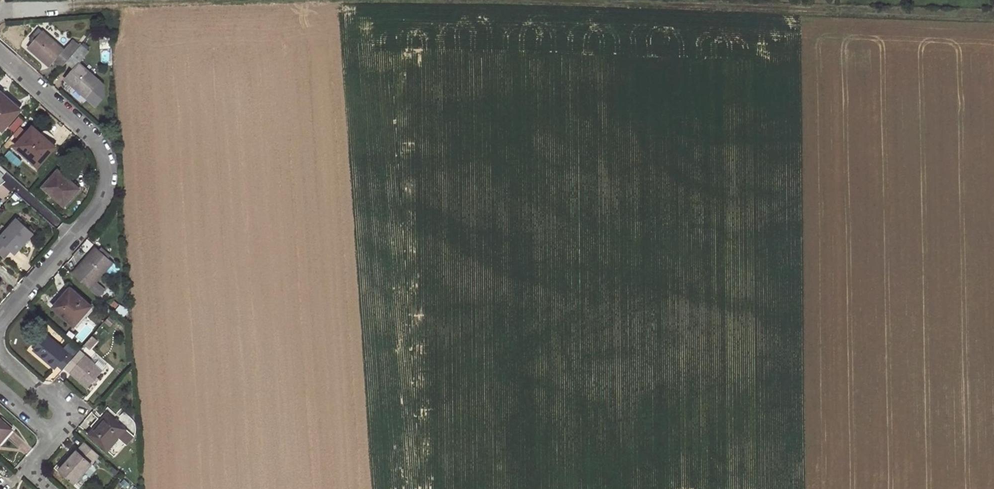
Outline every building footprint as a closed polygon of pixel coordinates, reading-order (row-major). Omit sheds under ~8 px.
[(33,42),(28,47),(49,67),(54,61),(62,68),(67,63),(75,53),(67,46),(64,50),(42,31),(37,37),(34,34),(29,39),(33,42)] [(110,37),(100,38),(101,48),(111,48),(110,37)] [(64,79),(86,98),(101,81),(80,63),(84,58),(77,51),(75,53),(67,63),(73,68),(64,79)] [(4,131),(23,109),(15,100),(12,104),(0,94),(0,128),(4,131)] [(11,127),(15,130),(23,119),(18,116),(11,127)] [(16,147),(38,167),(54,149),(40,137),(42,135),(33,127),(16,147)] [(43,187),(64,206),(80,189),(58,170),(43,187)] [(34,233),(18,218),(0,237),(0,241),(10,249),(15,254),(34,233)] [(0,241),(0,253),(4,257),(10,249),(0,241)] [(113,263),(96,247),(72,273),(100,297),(106,289),(97,281),(113,263)] [(53,307),(74,326),(91,306),(70,288),(53,307)] [(47,335),(33,350),(55,368),(58,365),(64,370),(74,358),(65,350),(63,351),(58,347),(59,345),(47,335)] [(85,356),(71,372),(89,388),(103,371),(85,356)] [(88,434),(108,451),(127,429),(108,412),(88,434)] [(12,430),(0,419),(0,443),(12,430)] [(84,441),(60,469),(75,483),(100,456),(84,441)]
